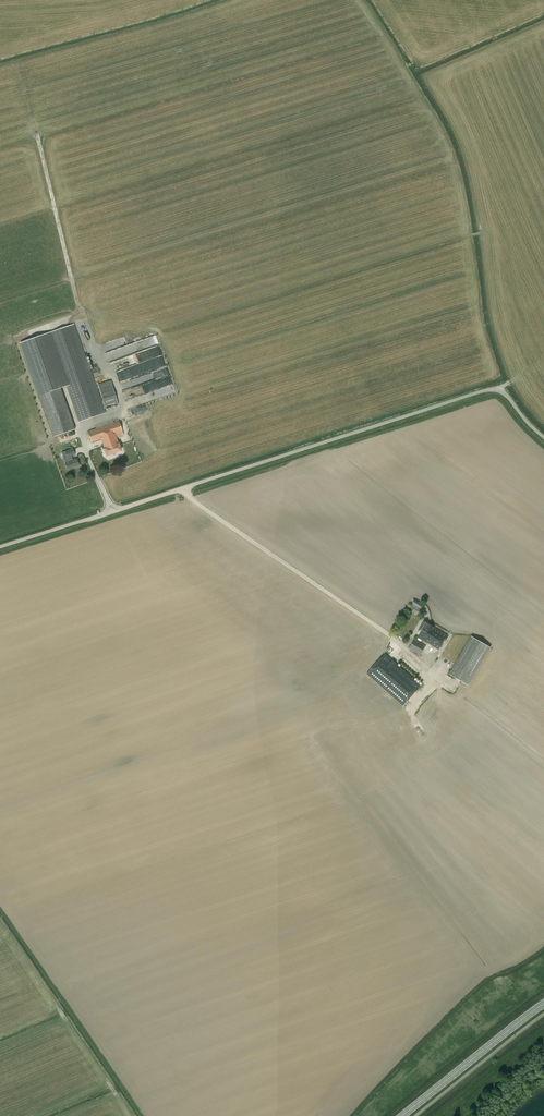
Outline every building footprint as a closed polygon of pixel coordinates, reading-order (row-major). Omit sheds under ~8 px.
[(61,388),(66,386),(79,422),(107,413),(105,408),(97,385),(76,323),(21,342),(40,395),(61,388)] [(159,345),(137,353),(142,366),(144,365),(146,369),(150,367),(151,370),(157,367),(155,362),(149,365),(147,361),(163,355),(159,345)] [(161,397),(176,393),(168,367),(162,369),(164,377),(122,390),(125,400),(158,390),(161,397)] [(105,408),(118,404),(113,386),(111,380),(98,384),(100,390),(105,408)] [(75,430),(61,388),(40,395),(54,437),(75,430)] [(104,449),(107,456),(121,451),(119,444),(118,444),(116,438),(123,435),(118,421),(88,432),(92,442),(101,439),(104,449)] [(62,453),(64,458),(63,458),(68,470),(79,466),(76,459),(73,460),(72,456),(75,454),(73,448),(62,453)] [(419,610),(420,608),(421,608),(423,605),(415,599),(412,603),(413,603),(411,605),(419,610)] [(424,621),(416,635),(438,649),(447,635),(424,621)] [(468,685),(490,647),(472,636),(449,674),(468,685)] [(420,655),(425,646),(415,639),(410,648),(420,655)] [(385,654),(367,674),(403,706),(421,685),(385,654)] [(400,658),(411,669),(414,666),(403,656),(400,658)]
